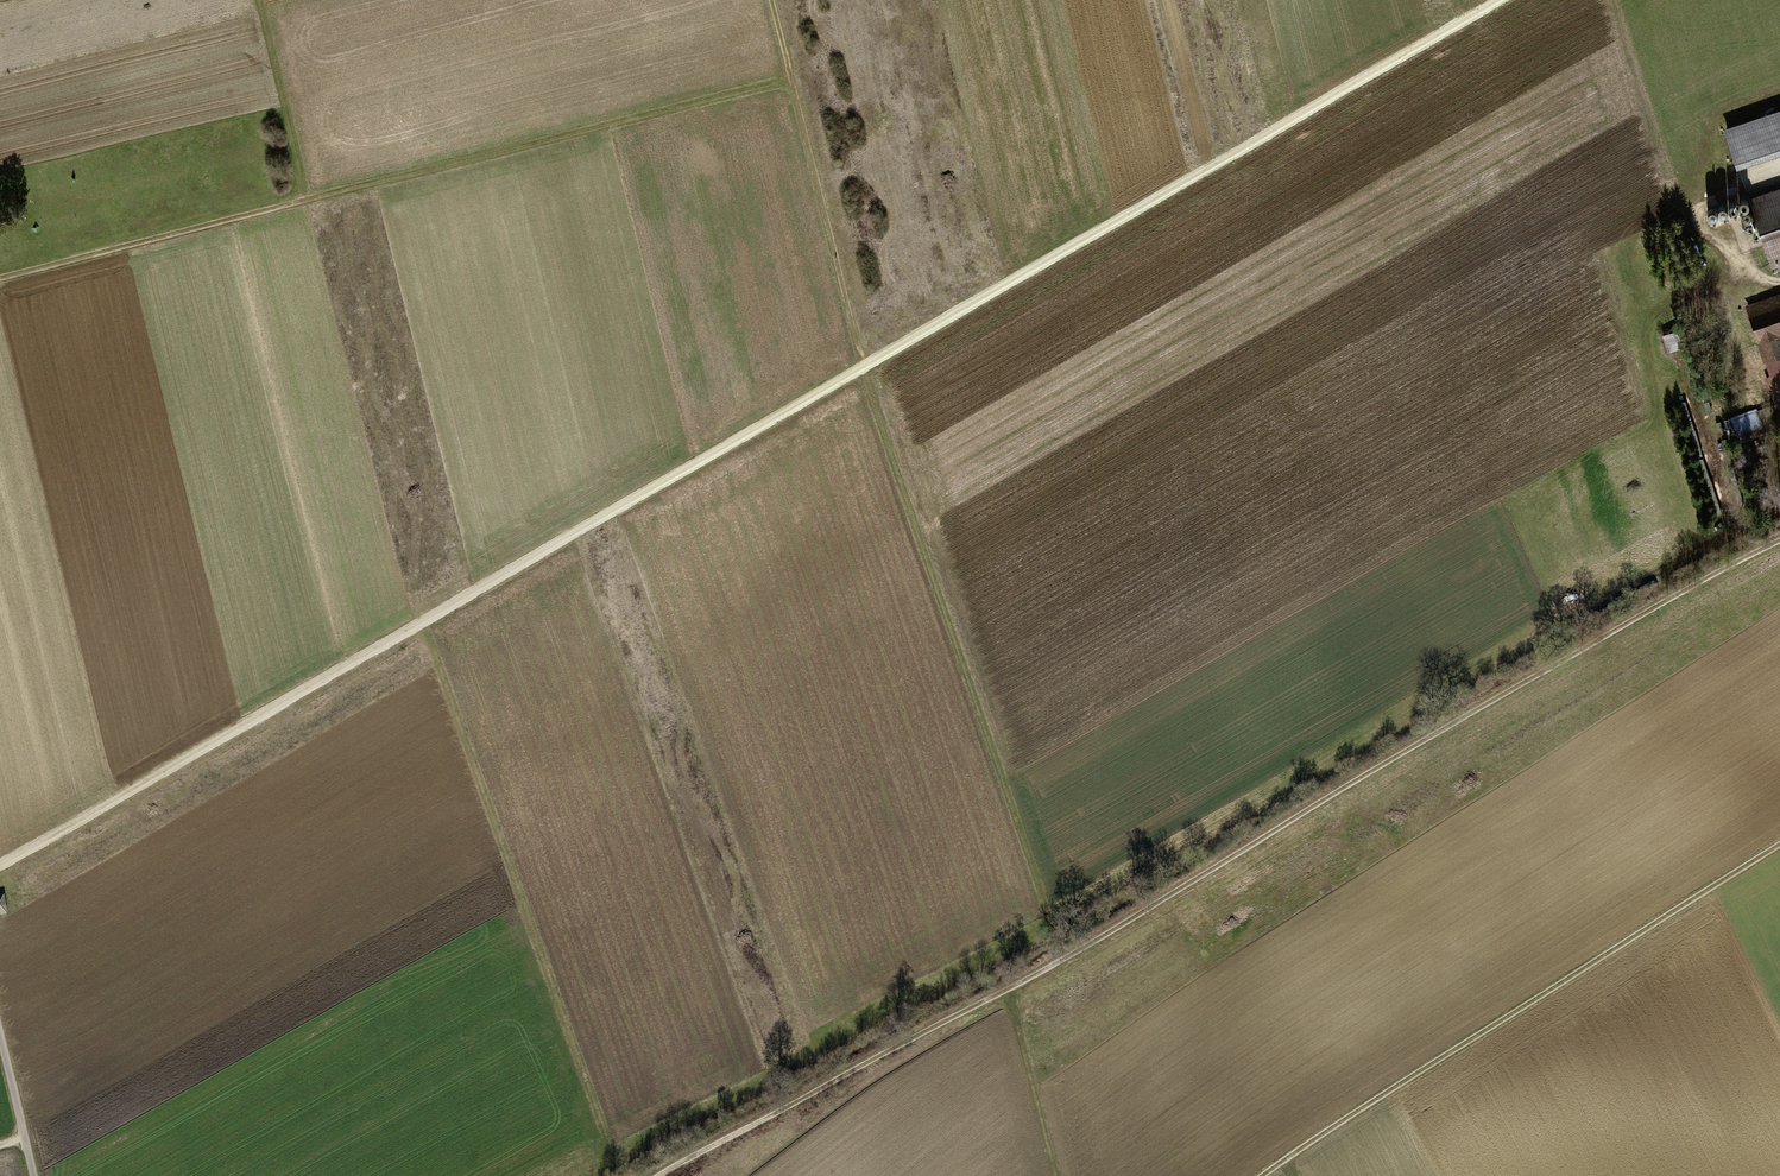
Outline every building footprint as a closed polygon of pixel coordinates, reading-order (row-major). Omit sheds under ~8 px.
[(1720,131),(1730,168),(1779,150),(1779,110),(1720,131)] [(1747,199),(1768,266),(1779,262),(1779,187),(1747,199)] [(1748,308),(1770,374),(1779,370),(1774,355),(1779,354),(1779,298),(1748,308)] [(1664,336),(1669,350),(1682,345),(1676,331),(1664,336)] [(1732,420),(1738,435),(1779,419),(1779,410),(1778,404),(1732,420)]
